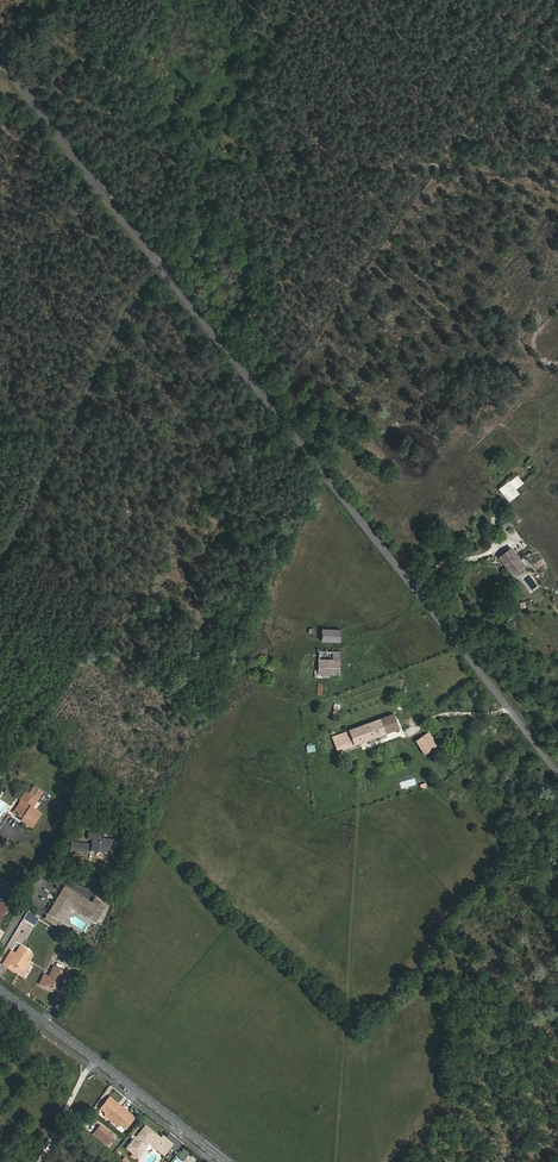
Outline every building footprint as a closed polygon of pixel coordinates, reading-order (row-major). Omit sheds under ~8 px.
[(506,484),(499,490),(508,502),(516,496),(506,484)] [(510,550),(500,558),(514,575),(524,567),(510,550)] [(340,641),(340,630),(322,629),(321,641),(340,641)] [(319,652),(318,671),(318,674),(335,675),(339,675),(340,652),(319,652)] [(338,752),(398,729),(393,715),(348,732),(332,738),(338,752)] [(445,722),(456,742),(465,738),(454,717),(445,722)] [(440,743),(432,731),(416,742),(424,755),(440,743)] [(29,795),(26,792),(20,800),(21,801),(13,813),(22,819),(22,820),(32,828),(41,814),(32,808),(37,800),(43,792),(35,787),(29,795)] [(87,818),(82,815),(78,822),(83,825),(87,818)] [(91,845),(71,842),(70,852),(78,854),(78,851),(97,853),(98,851),(110,853),(112,840),(100,838),(100,835),(88,833),(87,838),(92,838),(91,845)] [(56,902),(48,914),(61,922),(70,906),(96,922),(107,905),(95,898),(92,903),(65,886),(57,898),(59,899),(57,902),(56,902)] [(8,906),(1,901),(0,902),(0,920),(8,906)] [(46,915),(44,919),(53,924),(55,920),(46,915)] [(11,964),(18,968),(23,960),(26,961),(31,953),(20,946),(15,954),(11,952),(3,964),(9,968),(11,964)] [(23,960),(18,968),(22,971),(27,962),(26,961),(23,960)] [(46,985),(54,989),(59,980),(62,982),(66,973),(54,967),(49,977),(44,975),(39,984),(45,987),(46,985)] [(59,980),(54,989),(58,991),(63,982),(62,982),(59,980)] [(40,1084),(30,1081),(28,1088),(29,1088),(28,1091),(31,1093),(30,1094),(36,1096),(38,1090),(40,1090),(42,1086),(40,1085),(40,1084)] [(115,1102),(110,1097),(101,1108),(105,1112),(106,1117),(116,1125),(121,1125),(125,1128),(134,1117),(129,1113),(126,1113),(125,1112),(126,1111),(118,1104),(117,1106),(115,1104),(115,1102)] [(96,1131),(109,1142),(113,1137),(100,1126),(96,1131)] [(134,1140),(127,1148),(133,1154),(131,1157),(134,1159),(137,1156),(138,1157),(145,1149),(147,1151),(150,1150),(153,1146),(163,1155),(172,1145),(162,1136),(160,1139),(145,1126),(140,1132),(137,1129),(132,1135),(131,1138),(134,1140)] [(107,1145),(109,1142),(96,1131),(93,1134),(107,1145)]
